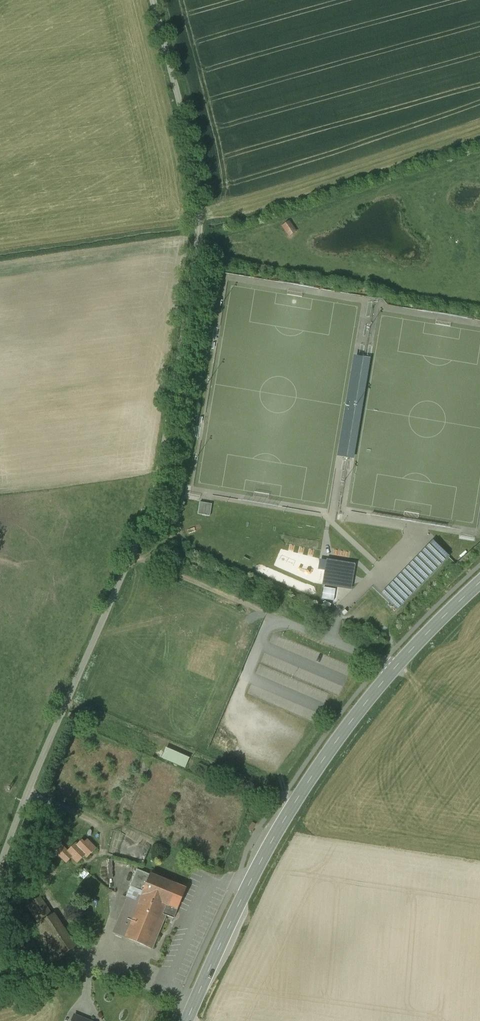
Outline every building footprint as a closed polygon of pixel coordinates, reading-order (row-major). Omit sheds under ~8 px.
[(290,223),(283,228),(288,236),(295,231),(290,223)] [(212,504),(200,502),(198,514),(210,516),(212,504)] [(433,541),(382,593),(398,609),(449,557),(433,541)] [(331,558),(327,583),(355,587),(359,562),(331,558)] [(162,757),(164,753),(163,749),(159,748),(156,749),(153,756),(161,759),(162,757)] [(164,753),(162,757),(186,768),(190,759),(166,748),(164,753)] [(84,844),(79,849),(85,855),(87,857),(95,850),(87,841),(84,844)] [(85,855),(79,849),(84,844),(82,842),(77,846),(76,844),(68,852),(60,843),(53,850),(66,864),(73,857),(78,862),(85,855)] [(186,889),(137,869),(130,886),(144,892),(142,897),(139,896),(136,902),(128,898),(117,926),(128,931),(125,938),(152,948),(166,915),(174,919),(186,889)] [(84,870),(77,877),(82,882),(89,875),(84,870)] [(52,915),(40,897),(27,906),(39,924),(34,927),(56,960),(69,952),(76,947),(55,914),(52,915)] [(125,938),(128,931),(117,926),(114,933),(125,938)] [(33,938),(24,942),(30,956),(39,953),(33,938)]
